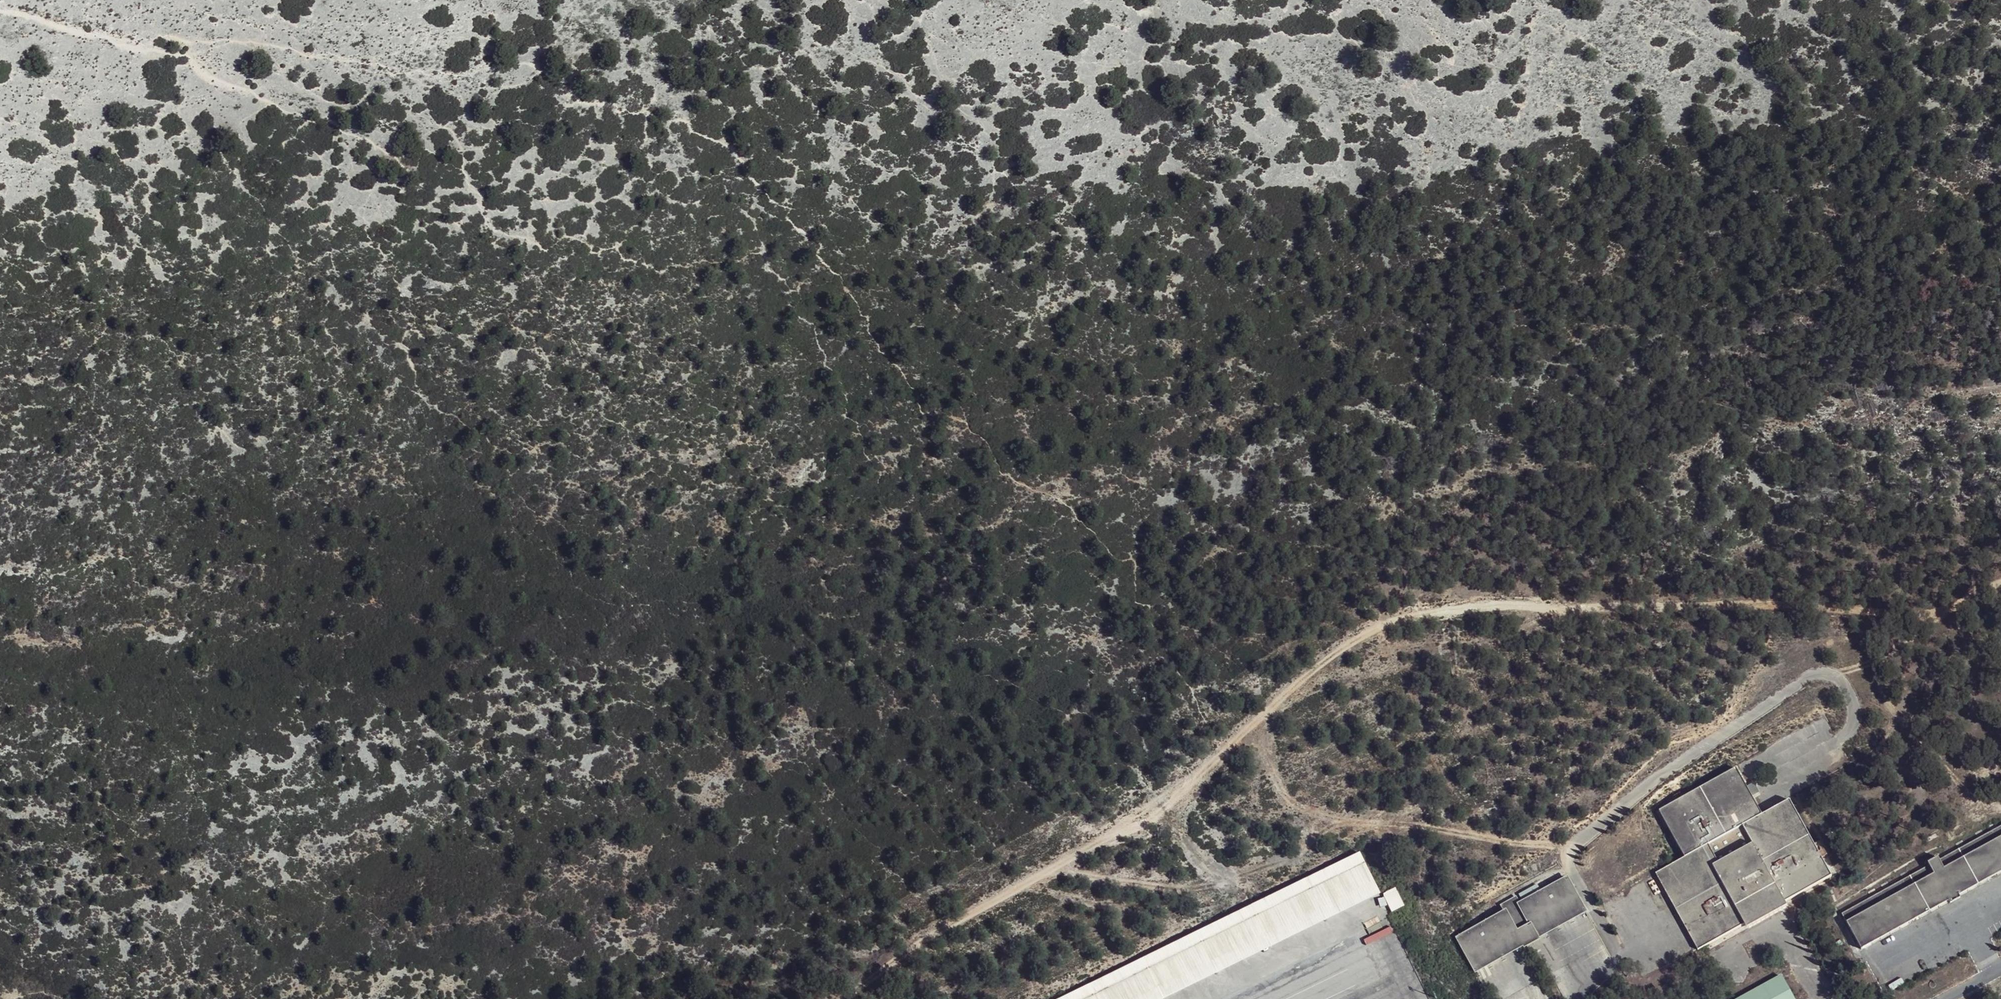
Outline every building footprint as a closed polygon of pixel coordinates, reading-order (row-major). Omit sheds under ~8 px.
[(1760,814),(1736,770),(1663,810),(1689,856),(1656,874),(1697,948),(1743,923),(1745,926),(1787,903),(1784,899),(1830,874),(1823,861),(1830,858),(1819,838),(1812,842),(1788,799),(1760,814)] [(1940,859),(1944,866),(2000,835),(2000,825),(1940,859)] [(1944,866),(1940,859),(1938,855),(1928,860),(1930,865),(1935,873),(1847,921),(1862,946),(2000,870),(2000,835),(1944,866)] [(1364,846),(1046,998),(1156,998),(1387,888),(1364,846)] [(1842,912),(1847,921),(1935,873),(1930,865),(1842,912)] [(1590,907),(1574,876),(1532,900),(1528,889),(1499,904),(1505,914),(1457,938),(1473,968),(1516,944),(1521,955),(1551,939),(1547,929),(1590,907)] [(1390,913),(1404,907),(1396,888),(1382,895),(1390,913)] [(1391,929),(1364,938),(1369,952),(1396,943),(1391,929)] [(1783,983),(1751,998),(1792,998),(1783,983)]
